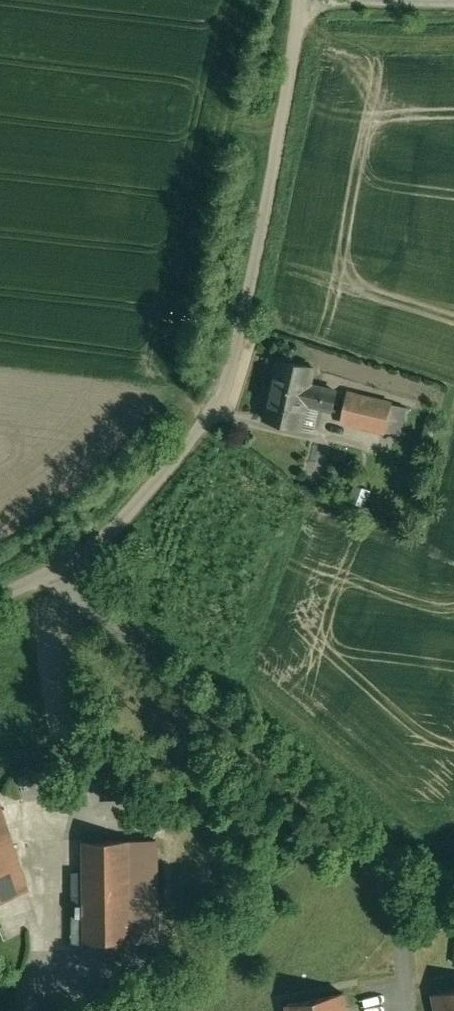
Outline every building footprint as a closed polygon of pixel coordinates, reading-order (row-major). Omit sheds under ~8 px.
[(314,367),(277,358),(264,419),(300,427),(305,403),(319,406),(323,388),(310,384),(314,367)] [(337,391),(323,388),(319,406),(332,409),(337,391)] [(363,396),(347,392),(341,421),(357,425),(363,396)] [(392,403),(363,396),(357,425),(385,431),(392,403)] [(28,889),(0,803),(0,899),(28,889)] [(146,840),(84,841),(85,941),(147,940),(146,840)] [(433,994),(437,1010),(453,1010),(453,989),(433,994)] [(286,1004),(288,1010),(347,1010),(343,992),(286,1004)]
